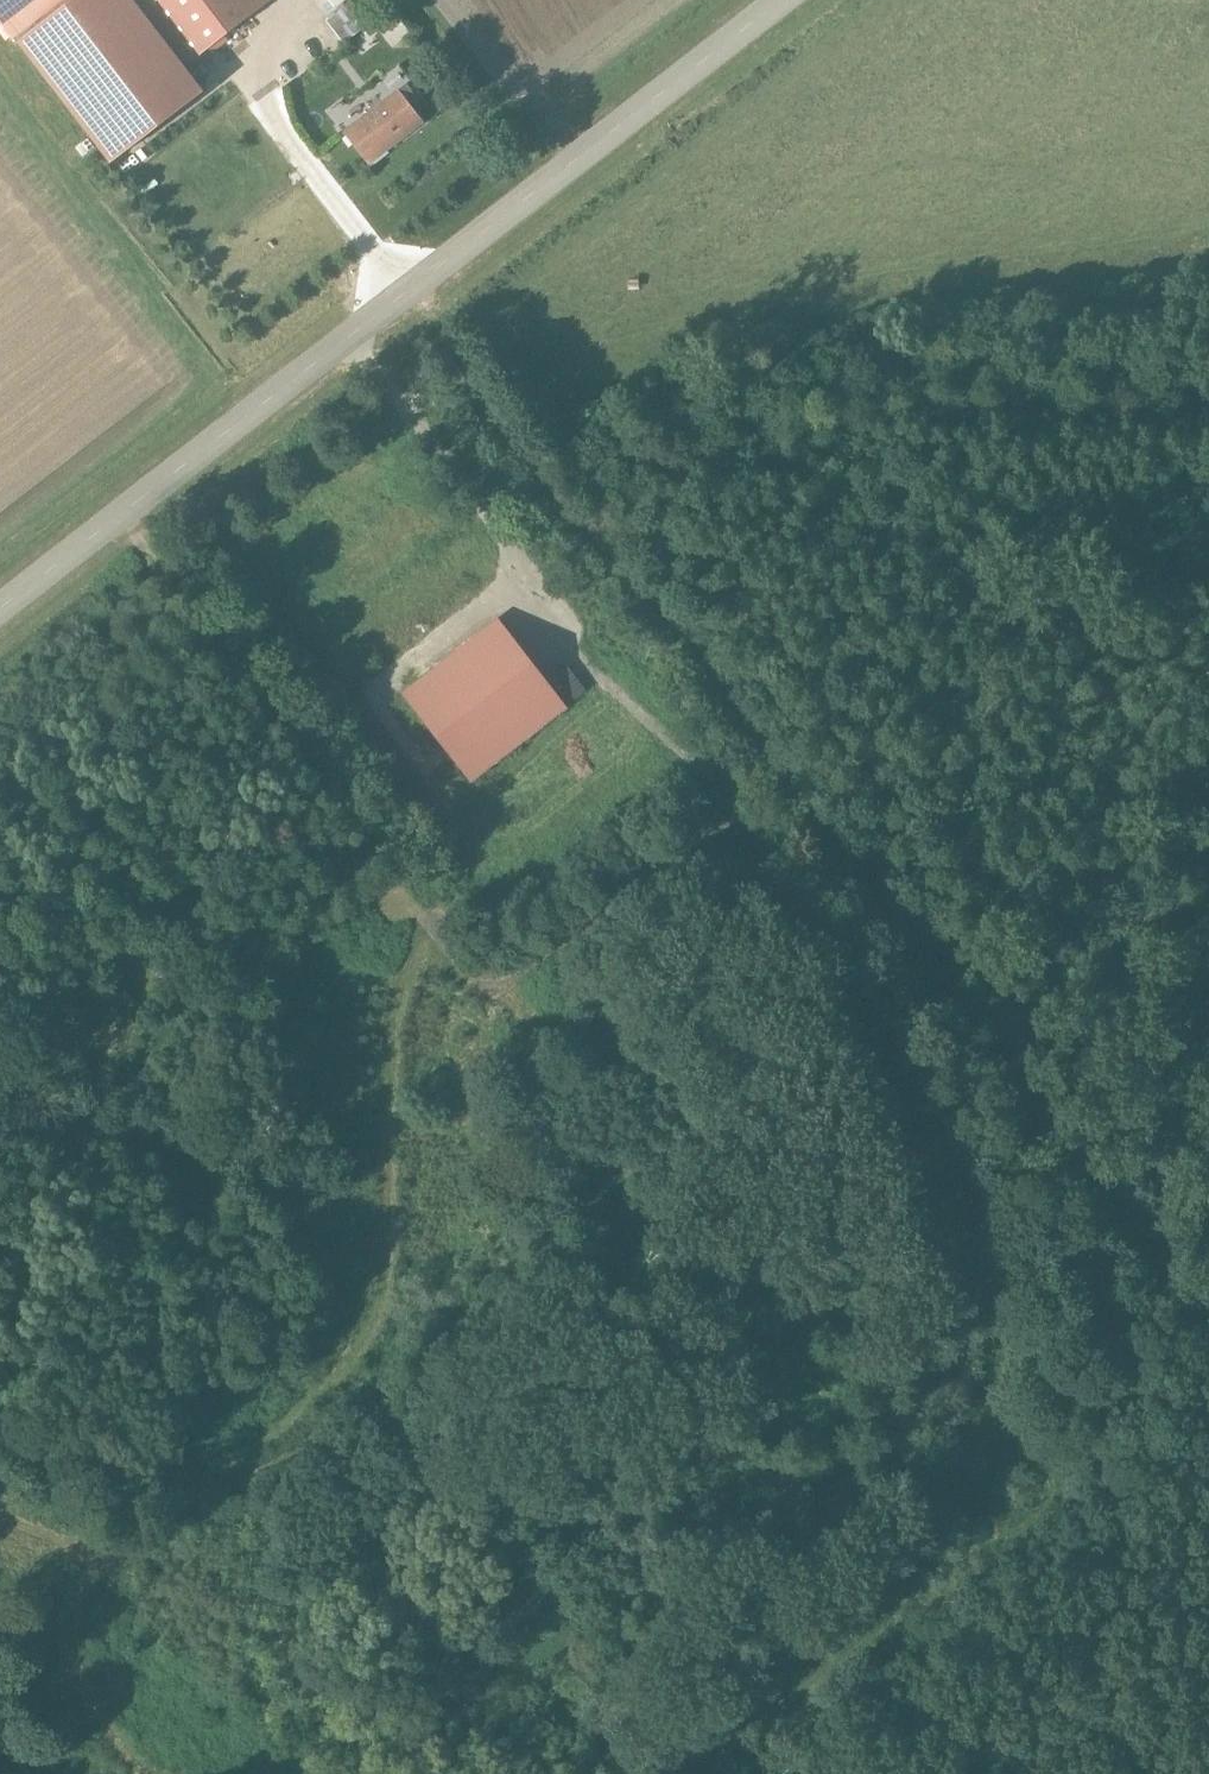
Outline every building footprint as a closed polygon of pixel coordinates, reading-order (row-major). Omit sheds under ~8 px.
[(13,48),(109,167),(203,93),(184,67),(270,0),(0,0),(0,31),(13,48)] [(326,22),(342,43),(365,26),(349,5),(326,22)] [(394,38),(411,30),(403,13),(385,21),(394,38)] [(348,88),(334,99),(345,113),(359,102),(348,88)] [(398,92),(343,134),(367,165),(422,123),(398,92)] [(404,693),(471,780),(564,708),(496,621),(404,693)] [(555,676),(573,700),(585,691),(566,668),(555,676)]
